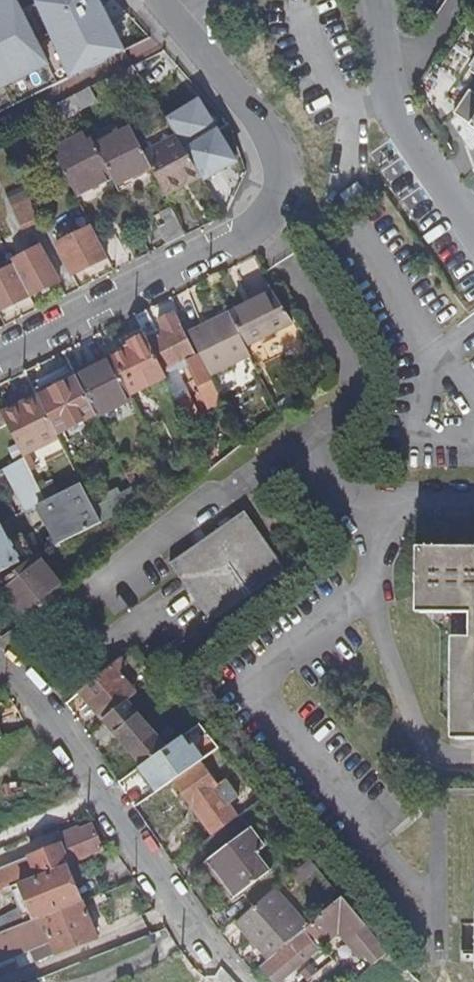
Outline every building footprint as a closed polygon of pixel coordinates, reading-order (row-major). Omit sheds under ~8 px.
[(49,64),(17,0),(0,0),(0,89),(49,64)] [(38,5),(72,75),(122,51),(98,0),(48,0),(38,5)] [(139,79),(131,66),(108,78),(115,92),(139,79)] [(94,103),(87,88),(72,97),(79,111),(94,103)] [(470,91),(454,114),(470,125),(469,127),(473,131),(473,94),(470,91)] [(207,93),(171,112),(206,179),(242,161),(207,93)] [(67,126),(80,119),(71,101),(58,108),(67,126)] [(166,195),(200,176),(167,124),(152,131),(160,146),(146,154),(153,168),(166,195)] [(138,139),(132,126),(96,145),(113,178),(117,187),(153,168),(146,154),(138,139)] [(160,146),(152,131),(138,139),(146,154),(160,146)] [(96,145),(90,133),(55,151),(77,196),(113,178),(96,145)] [(31,205),(13,213),(22,231),(39,222),(31,205)] [(180,238),(187,235),(173,208),(163,213),(171,232),(175,230),(180,238)] [(0,218),(0,239),(1,241),(11,235),(2,217),(0,218)] [(72,275),(108,257),(92,226),(56,244),(72,275)] [(14,257),(2,241),(0,242),(0,267),(14,257)] [(14,266),(30,297),(60,282),(41,246),(12,262),(14,266)] [(30,297),(14,266),(0,273),(0,313),(30,297)] [(229,314),(247,349),(288,325),(265,287),(227,310),(229,314)] [(206,403),(220,396),(210,376),(199,354),(196,355),(175,314),(158,322),(163,332),(159,334),(147,310),(135,316),(142,329),(163,372),(186,362),(206,403)] [(210,376),(250,357),(247,349),(229,314),(189,333),(199,354),(210,376)] [(131,396),(166,378),(163,372),(142,329),(121,340),(126,352),(112,359),(131,396)] [(131,398),(131,396),(112,359),(111,357),(76,375),(96,415),(96,416),(131,398)] [(89,418),(96,415),(76,375),(73,370),(34,390),(38,398),(41,404),(58,438),(62,445),(70,442),(64,430),(89,418)] [(38,398),(2,416),(7,426),(22,456),(58,438),(41,404),(38,398)] [(98,420),(96,416),(96,415),(89,418),(92,423),(98,420)] [(109,442),(98,420),(92,423),(97,433),(93,434),(99,447),(109,442)] [(82,484),(94,508),(100,506),(87,481),(82,484)] [(60,495),(52,482),(39,489),(46,502),(59,495),(60,495)] [(59,545),(102,523),(94,508),(82,484),(60,495),(59,495),(46,502),(39,505),(59,545)] [(102,523),(140,504),(133,490),(100,506),(94,508),(102,523)] [(212,623),(227,613),(288,571),(246,511),(171,563),(194,597),(212,623)] [(21,564),(10,540),(2,524),(0,525),(0,574),(21,564)] [(21,564),(35,557),(23,534),(10,540),(21,564)] [(416,547),(415,612),(470,613),(469,637),(451,637),(451,709),(473,737),(473,548),(416,547)] [(63,588),(37,555),(35,557),(21,564),(0,574),(0,593),(7,600),(10,597),(27,617),(63,588)] [(65,590),(63,588),(27,617),(29,619),(65,590)] [(21,622),(27,617),(10,597),(7,600),(4,603),(21,622)] [(155,655),(171,642),(158,627),(142,640),(155,655)] [(125,664),(121,658),(85,688),(80,692),(102,720),(126,701),(136,693),(117,671),(125,664)] [(126,701),(102,720),(141,766),(166,748),(126,701)] [(473,739),(473,737),(451,709),(451,739),(473,739)] [(215,750),(198,727),(179,742),(143,768),(156,784),(172,772),(190,759),(188,757),(200,748),(206,756),(215,750)] [(175,782),(213,835),(237,818),(228,806),(239,798),(226,781),(218,786),(201,763),(175,782)] [(172,772),(156,784),(162,787),(179,776),(172,772)] [(213,835),(198,847),(235,898),(242,893),(269,872),(256,855),(265,848),(240,815),(237,818),(213,835)] [(103,849),(92,824),(79,830),(77,826),(58,835),(61,842),(0,867),(0,880),(3,889),(10,886),(66,864),(103,849)] [(310,874),(317,868),(309,859),(302,865),(310,874)] [(66,864),(10,886),(18,908),(0,916),(0,930),(1,933),(80,901),(66,864)] [(302,865),(290,875),(297,884),(310,874),(302,865)] [(242,893),(252,907),(273,889),(279,885),(269,872),(242,893)] [(305,927),(306,927),(273,889),(235,924),(267,959),(305,927)] [(379,958),(387,952),(341,898),(312,922),(324,935),(332,928),(335,931),(338,929),(335,925),(339,922),(349,934),(343,939),(361,960),(365,956),(372,965),(379,958)] [(82,900),(80,901),(1,933),(0,933),(0,960),(29,949),(34,961),(53,953),(54,954),(96,937),(82,900)] [(258,966),(272,981),(280,981),(321,946),(305,927),(267,959),(258,966)]
